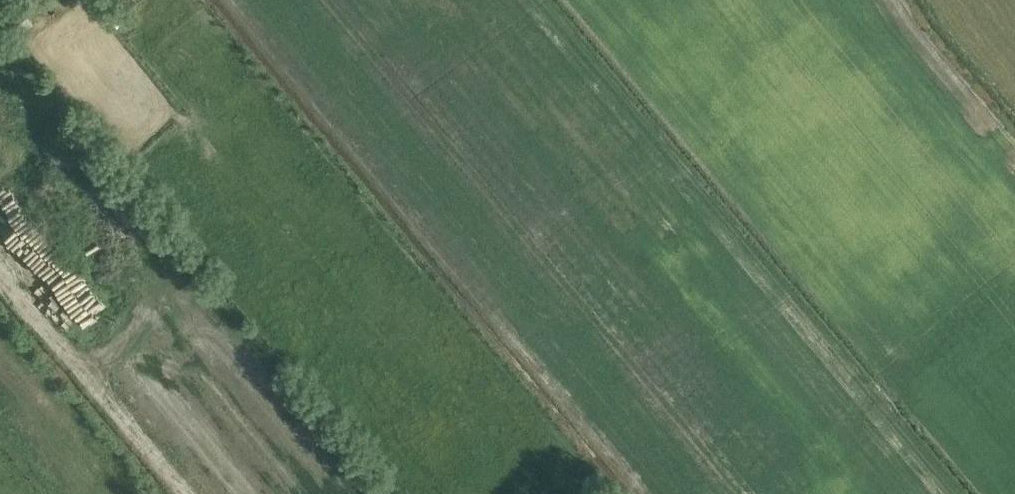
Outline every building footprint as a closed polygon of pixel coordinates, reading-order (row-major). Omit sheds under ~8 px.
[(0,204),(0,229),(7,237),(30,219),(11,195),(0,204)]
